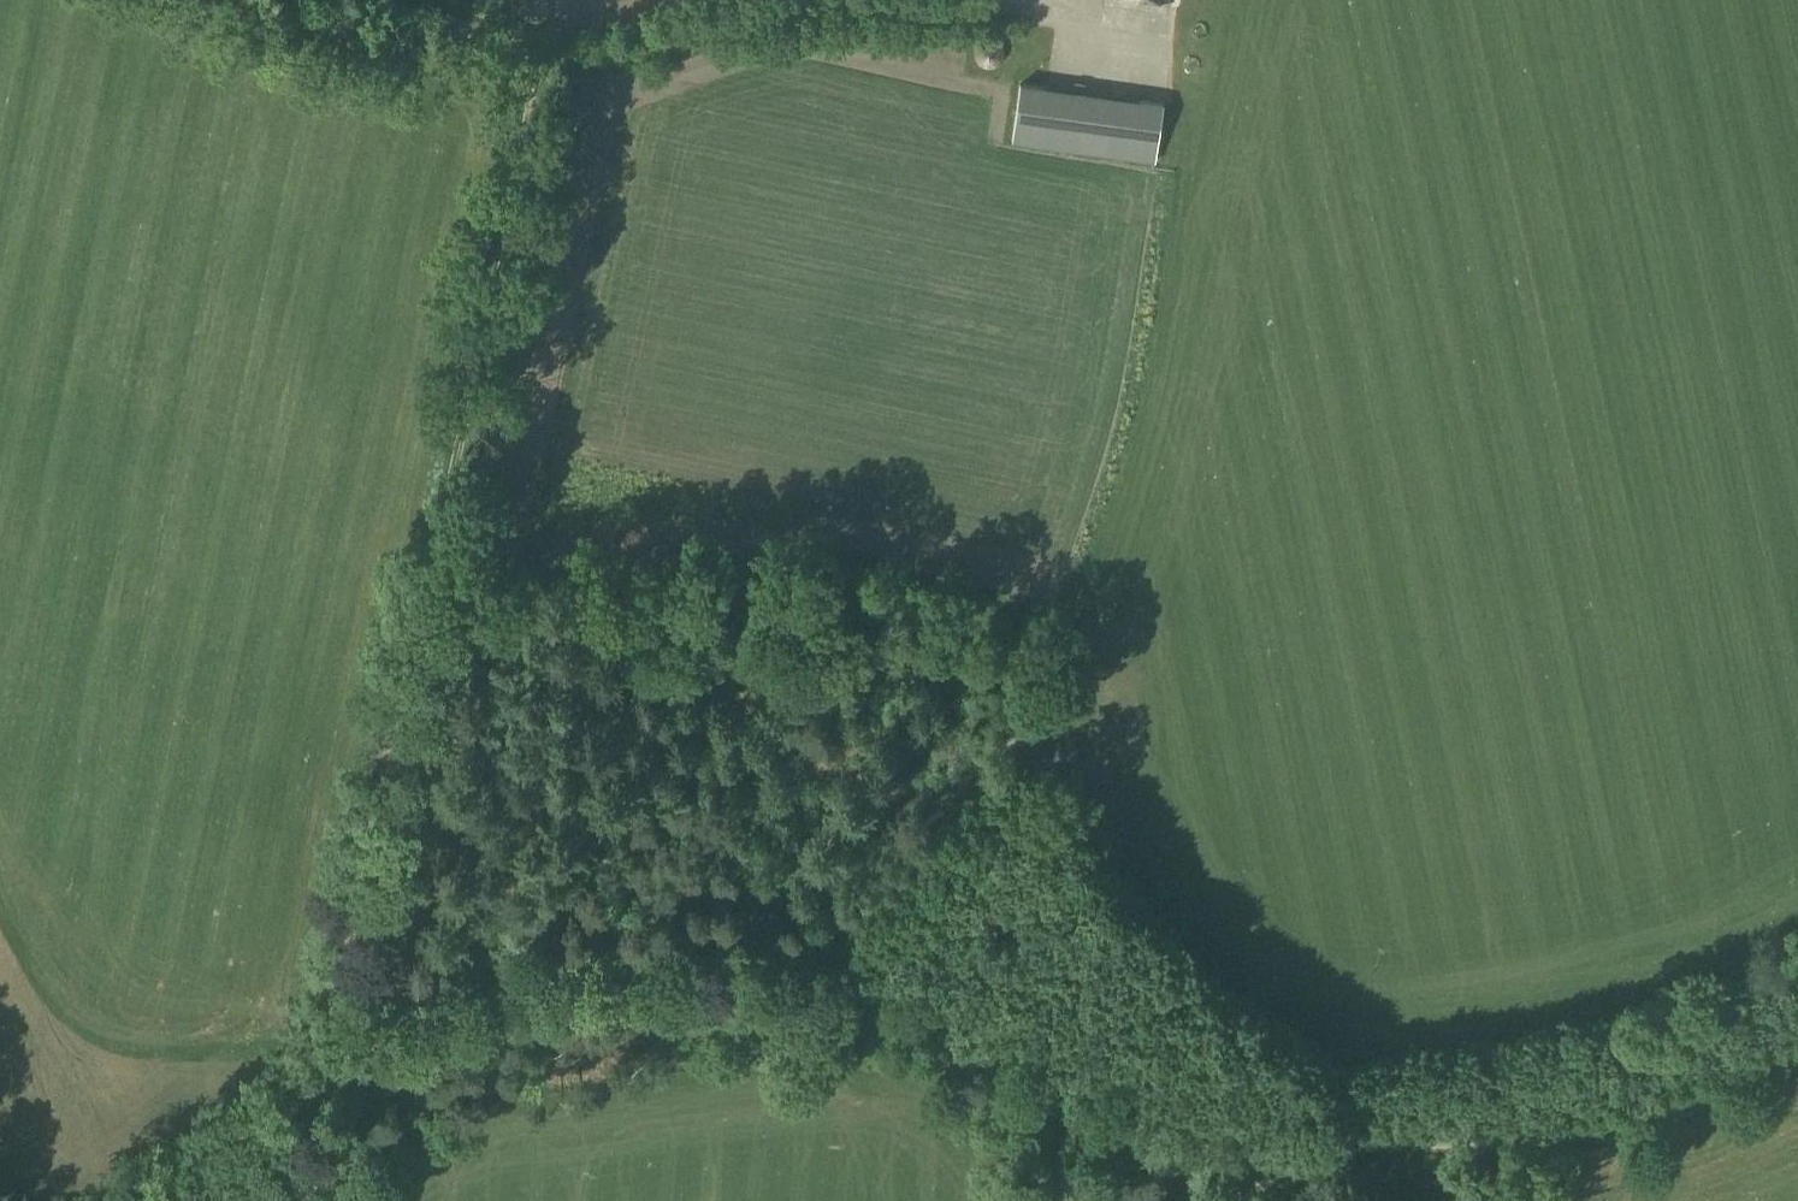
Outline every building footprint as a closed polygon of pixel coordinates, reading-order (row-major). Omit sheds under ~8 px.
[(996,39),(995,39),(995,38),(994,38),(993,38),(992,38),(991,38),(990,38),(989,38),(988,38),(987,38),(986,38),(985,39),(984,39),(983,39),(983,40),(982,40),(981,40),(981,41),(980,41),(980,42),(979,43),(978,44),(977,45),(977,46),(976,46),(976,47),(976,48),(975,49),(975,50),(975,51),(975,52),(975,53),(975,54),(975,55),(975,56),(976,57),(976,58),(976,59),(977,60),(977,61),(978,62),(979,63),(980,64),(980,65),(981,65),(982,65),(982,66),(983,66),(984,67),(985,67),(986,67),(987,68),(988,68),(989,68),(990,68),(991,68),(992,68),(993,68),(994,68),(994,67),(995,67),(996,67),(997,66),(998,66),(999,65),(1000,65),(1000,64),(1001,64),(1001,63),(1002,62),(1003,61),(1003,60),(1004,60),(1004,59),(1004,58),(1005,57),(1005,56),(1005,55),(1005,54),(1005,53),(1005,52),(1005,51),(1005,50),(1005,49),(1005,48),(1004,48),(1004,47),(1004,46),(1003,46),(1003,45),(1003,44),(1002,44),(1002,43),(1001,43),(1001,42),(1000,41),(999,41),(999,40),(998,40),(997,39),(996,39)] [(1158,162),(1166,98),(1023,79),(1023,83),(1015,143),(1156,162),(1158,162)]
